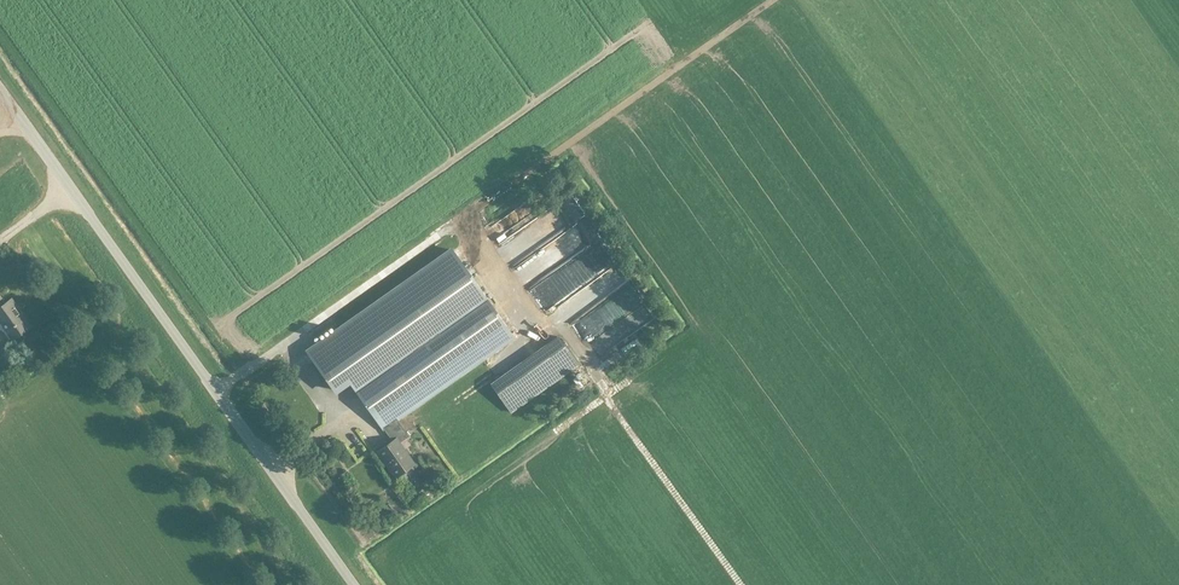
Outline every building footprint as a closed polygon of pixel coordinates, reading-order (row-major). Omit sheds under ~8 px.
[(409,238),(414,243),(423,236),(419,230),(409,238)] [(592,251),(601,246),(597,239),(588,244),(592,251)] [(383,430),(384,429),(398,420),(514,338),(452,250),(307,352),(334,390),(348,380),(383,430)] [(610,271),(595,283),(601,290),(616,278),(610,271)] [(12,339),(31,326),(30,326),(29,327),(16,308),(17,307),(12,299),(5,304),(0,297),(0,322),(12,339)] [(511,412),(530,399),(578,365),(558,337),(491,384),(511,412)] [(409,436),(398,420),(384,429),(393,441),(379,451),(385,459),(386,459),(390,464),(387,466),(395,477),(414,464),(400,443),(409,436)]
